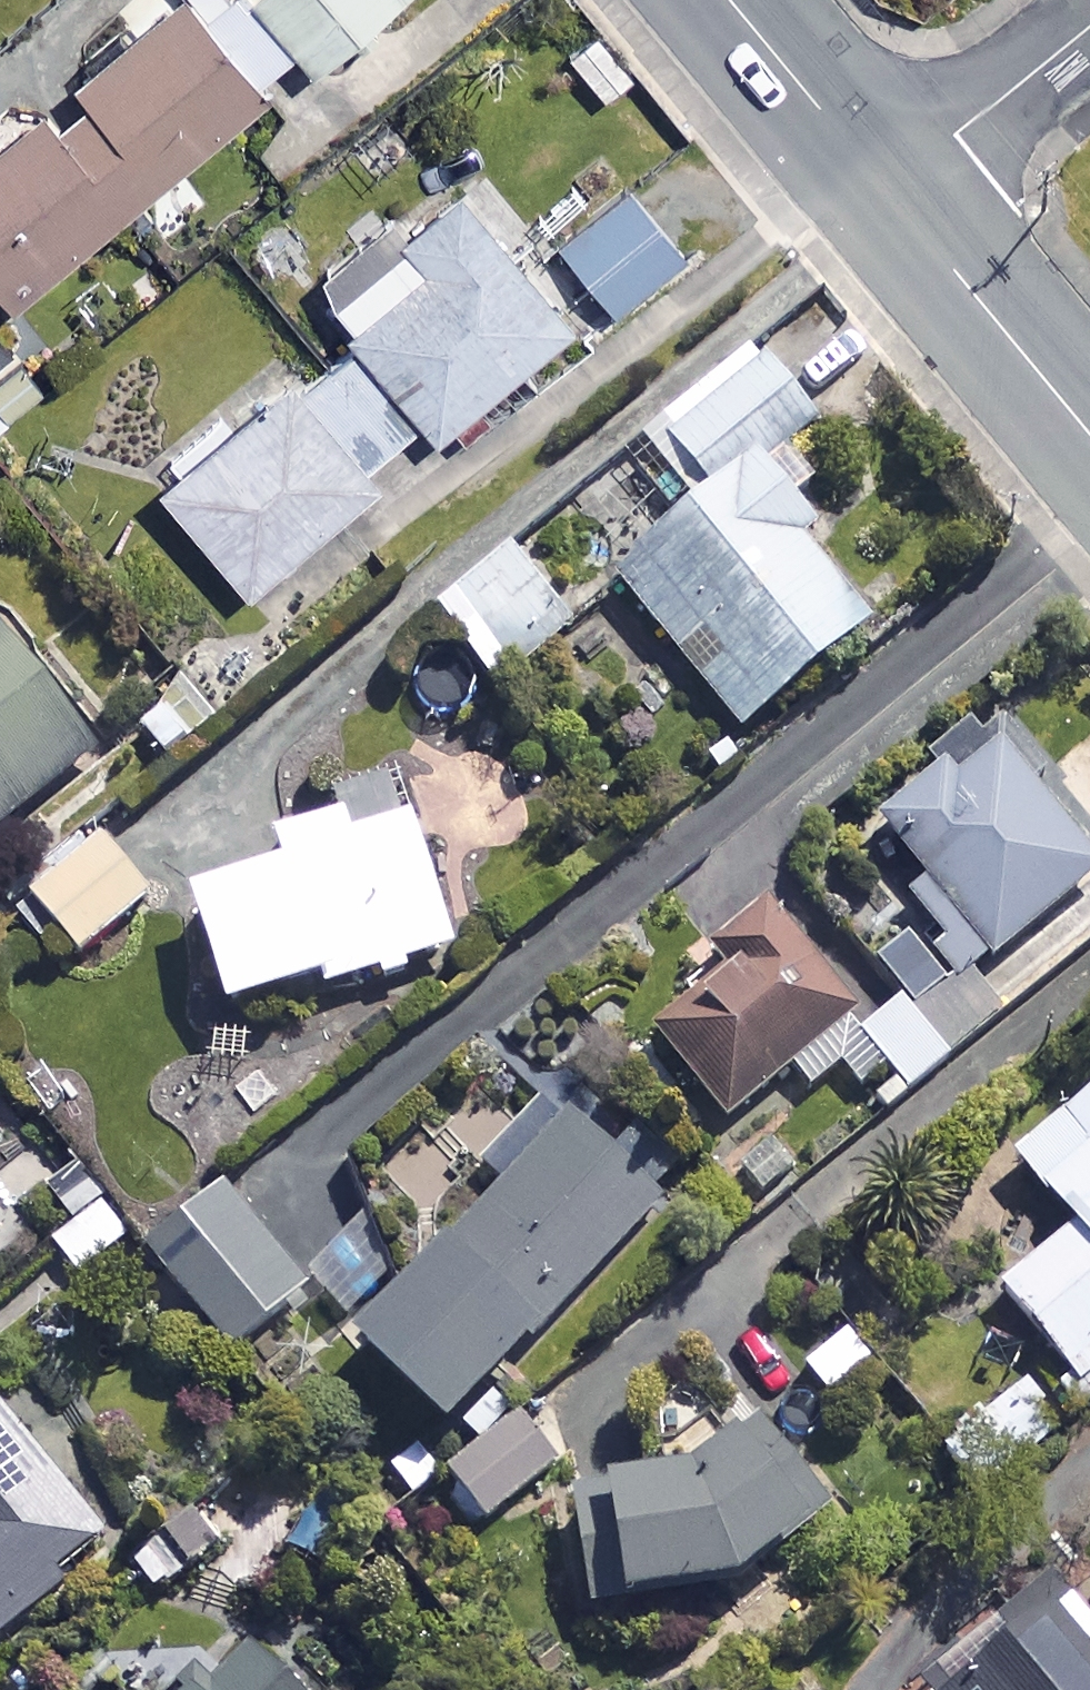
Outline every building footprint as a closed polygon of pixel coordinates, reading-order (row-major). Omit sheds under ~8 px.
[(230,1),(230,0),(160,0),(75,70),(85,82),(44,116),(35,105),(0,134),(0,288),(8,298),(261,89),(252,77),(294,42),(309,61),(383,0),(232,0),(230,1)] [(595,23),(562,49),(601,100),(635,74),(595,23)] [(684,253),(626,182),(554,240),(612,311),(684,253)] [(564,318),(455,188),(324,297),(433,428),(564,318)] [(241,583),(373,477),(361,462),(402,428),(326,333),(152,473),(241,583)] [(812,416),(752,345),(617,461),(666,518),(605,571),(736,725),(865,614),(801,539),(816,526),(760,460),(812,416)] [(15,352),(0,364),(0,418),(41,387),(15,352)] [(572,620),(512,545),(444,599),(504,675),(572,620)] [(0,633),(0,822),(93,745),(0,633)] [(243,673),(206,643),(136,728),(174,759),(243,673)] [(946,944),(929,958),(949,983),(1089,870),(1089,865),(982,730),(875,816),(925,878),(906,893),(946,944)] [(315,970),(320,985),(371,968),(375,982),(407,972),(403,958),(447,943),(404,810),(345,829),(338,807),(269,830),(278,856),(180,888),(217,1002),(315,970)] [(146,893),(91,828),(22,886),(76,951),(146,893)] [(794,866),(866,955),(910,920),(838,831),(794,866)] [(838,1082),(870,1123),(952,1058),(893,983),(864,1006),(777,897),(629,1014),(715,1123),(782,1070),(809,1105),(838,1082)] [(1089,1384),(1089,1082),(1008,1152),(1068,1222),(995,1284),(1084,1389),(1089,1384)] [(658,1195),(564,1106),(443,1234),(437,1229),(341,1329),(436,1419),(521,1329),(527,1334),(658,1195)] [(303,1281),(216,1179),(139,1244),(226,1346),(303,1281)] [(125,1236),(84,1181),(58,1200),(74,1222),(50,1240),(74,1273),(125,1236)] [(869,1360),(844,1329),(800,1365),(824,1396),(869,1360)] [(1065,1422),(1029,1376),(942,1443),(979,1490),(1065,1422)] [(0,1408),(0,1626),(105,1544),(0,1408)] [(673,1460),(591,1475),(606,1593),(726,1567),(776,1528),(788,1543),(833,1508),(756,1411),(673,1460)] [(554,1465),(520,1413),(443,1464),(477,1516),(554,1465)] [(1038,1582),(906,1688),(908,1689),(1089,1689),(1089,1645),(1038,1582)] [(249,1639),(211,1676),(195,1659),(164,1689),(298,1689),(249,1639)]
